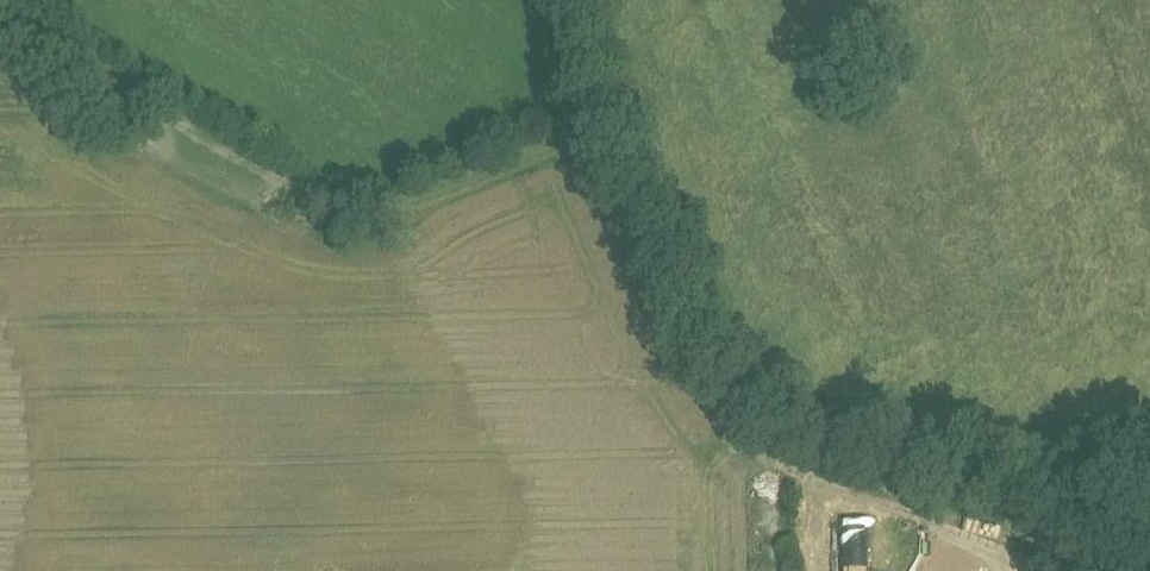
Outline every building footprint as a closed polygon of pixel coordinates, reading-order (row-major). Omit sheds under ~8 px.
[(834,552),(800,553),(800,570),(834,570),(834,552)]
